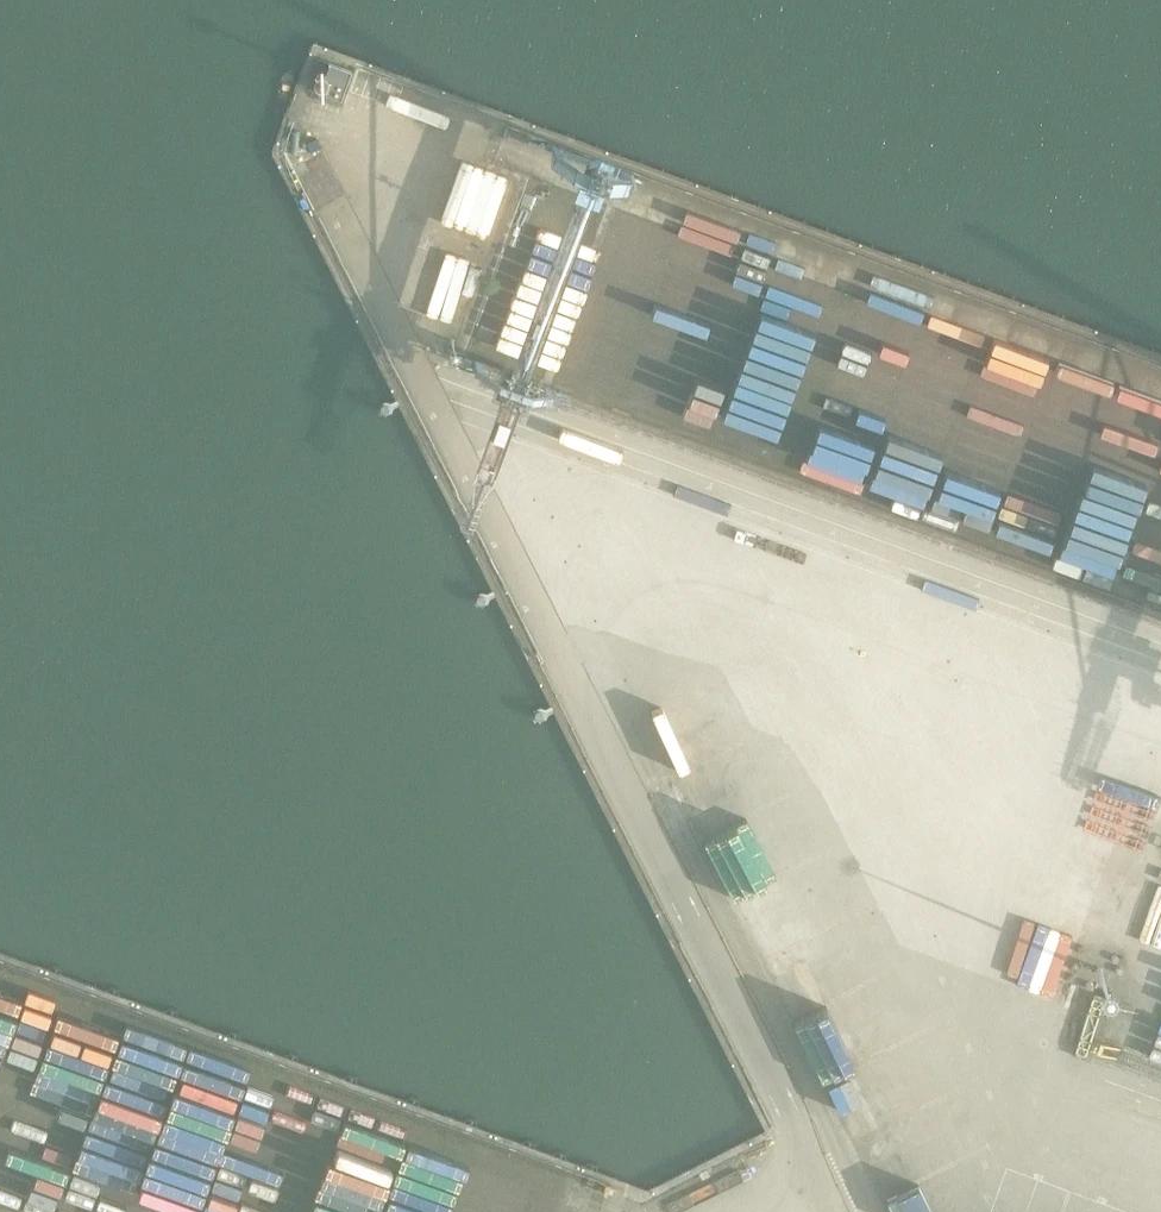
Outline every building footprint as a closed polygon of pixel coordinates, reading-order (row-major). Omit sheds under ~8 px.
[(318,93),(341,101),(351,71),(329,63),(328,64),(330,65),(327,73),(323,75),(322,74),(321,74),(319,73),(319,74),(318,74),(317,75),(317,76),(317,77),(317,78),(318,79),(319,79),(320,79),(321,79),(323,83),(320,92),(319,91),(318,93)] [(28,1081),(21,1115),(56,1123),(64,1089),(28,1081)]
